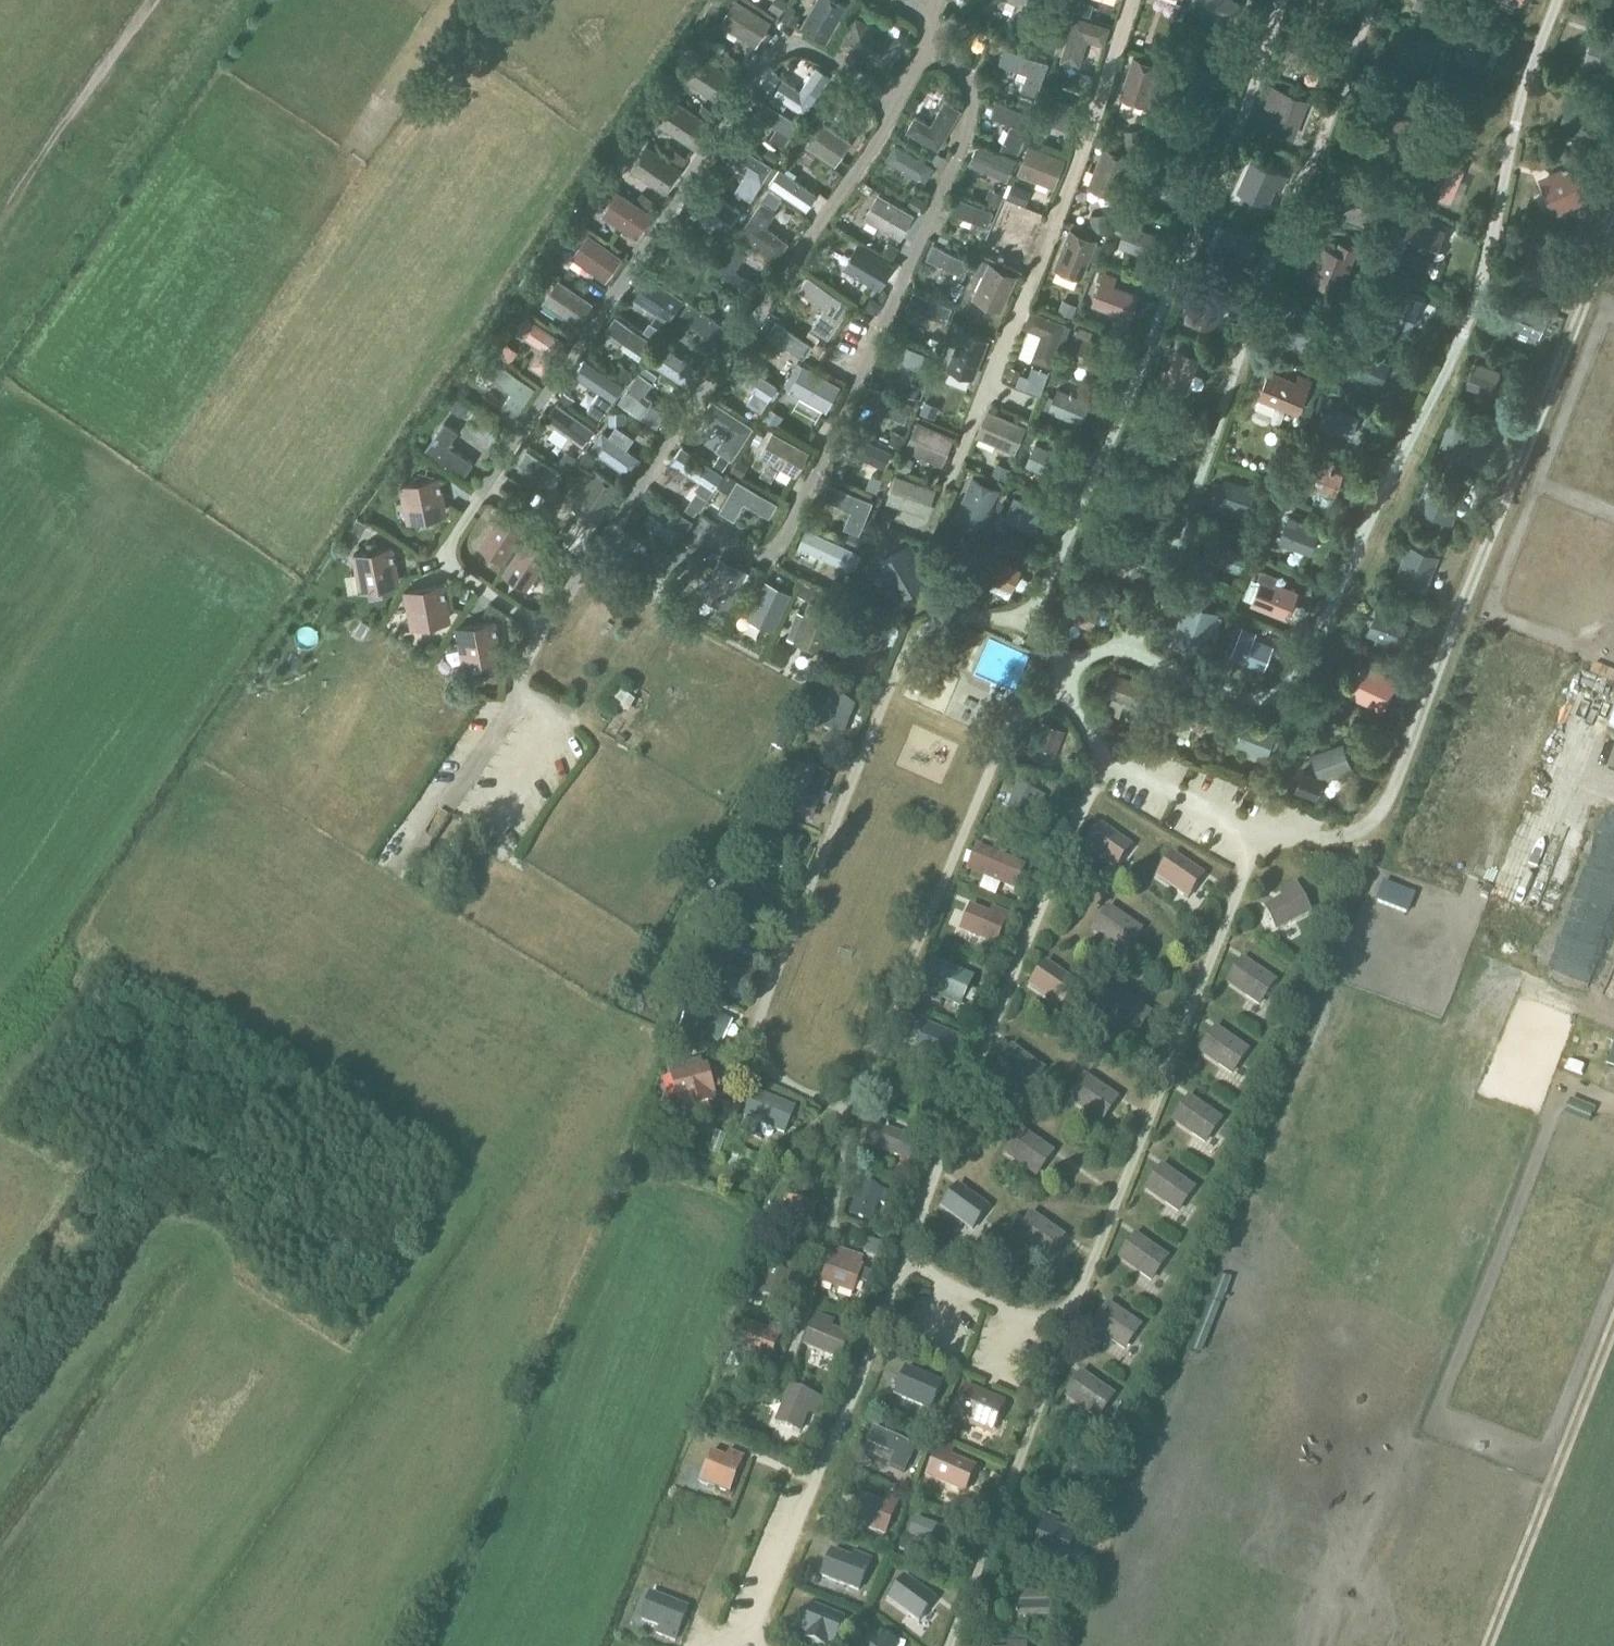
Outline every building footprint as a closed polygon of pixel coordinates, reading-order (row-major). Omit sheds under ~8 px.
[(723,22),(756,43),(771,20),(738,0),(737,0),(723,22)] [(803,26),(826,39),(846,5),(838,0),(818,0),(803,26)] [(1038,10),(1042,0),(1016,0),(1038,10)] [(1242,4),(1233,0),(1191,0),(1187,11),(1233,28),(1242,4)] [(1117,25),(1080,14),(1066,58),(1085,64),(1093,39),(1110,45),(1117,25)] [(853,52),(862,56),(863,53),(887,65),(900,39),(856,17),(843,43),(855,49),(853,52)] [(1293,36),(1284,57),(1321,72),(1329,51),(1331,46),(1313,39),(1316,31),(1298,23),(1293,36)] [(1613,40),(1596,33),(1586,61),(1613,71),(1613,39),(1613,40)] [(1153,52),(1169,57),(1174,42),(1158,37),(1153,52)] [(1001,63),(1028,72),(1022,89),(1037,94),(1048,62),(1007,47),(1001,63)] [(1214,87),(1223,64),(1184,49),(1176,73),(1214,87)] [(702,56),(687,78),(721,100),(736,78),(702,56)] [(1143,108),(1157,67),(1131,58),(1117,99),(1143,108)] [(801,90),(784,79),(775,92),(805,112),(830,76),(816,66),(801,90)] [(1278,104),(1269,127),(1293,136),(1307,101),(1275,88),(1270,101),(1278,104)] [(1047,93),(1038,117),(1069,128),(1078,104),(1047,93)] [(1418,132),(1400,97),(1381,107),(1386,116),(1379,119),(1381,123),(1374,127),(1383,146),(1402,136),(1404,139),(1418,132)] [(996,99),(990,114),(1011,123),(1001,147),(1018,154),(1028,130),(1034,115),(996,99)] [(766,100),(757,114),(776,126),(769,137),(783,146),(790,135),(799,122),(766,100)] [(932,125),(916,116),(908,129),(938,147),(961,109),(946,100),(932,125)] [(676,101),(661,123),(695,145),(710,123),(676,101)] [(1607,116),(1610,108),(1597,103),(1594,112),(1569,103),(1561,125),(1594,136),(1602,115),(1607,116)] [(1203,116),(1170,106),(1163,128),(1196,138),(1203,116)] [(828,114),(820,109),(800,138),(834,162),(850,140),(823,121),(828,114)] [(735,141),(725,156),(762,180),(772,166),(735,141)] [(896,143),(887,158),(924,181),(933,165),(896,143)] [(646,145),(632,168),(665,190),(680,168),(646,145)] [(1066,160),(1030,145),(1018,174),(1054,189),(1066,160)] [(1106,145),(1090,185),(1115,195),(1131,155),(1106,145)] [(978,146),(971,162),(1008,178),(1015,162),(978,146)] [(936,150),(931,160),(943,166),(947,157),(936,150)] [(1142,152),(1131,183),(1166,195),(1174,171),(1154,164),(1156,157),(1142,152)] [(1253,157),(1239,189),(1267,202),(1275,184),(1282,187),(1289,172),(1253,157)] [(1444,157),(1429,191),(1453,202),(1468,168),(1444,157)] [(1594,201),(1577,162),(1541,177),(1558,216),(1594,201)] [(780,168),(770,183),(806,208),(816,193),(780,168)] [(1375,210),(1382,193),(1348,178),(1335,210),(1370,224),(1375,210)] [(1031,188),(1015,182),(1010,197),(1025,203),(1031,188)] [(708,186),(699,199),(732,224),(742,211),(708,186)] [(769,186),(763,196),(776,205),(783,195),(769,186)] [(987,200),(1000,205),(1006,193),(992,187),(987,200)] [(619,192),(605,214),(638,236),(652,213),(619,192)] [(880,193),(867,217),(901,237),(914,213),(880,193)] [(956,195),(950,211),(988,226),(994,210),(956,195)] [(752,216),(742,231),(778,256),(788,242),(765,226),(777,209),(764,199),(752,216)] [(1014,208),(1000,244),(1027,254),(1041,219),(1014,208)] [(1118,217),(1114,229),(1122,232),(1118,244),(1151,257),(1160,233),(1118,217)] [(1405,246),(1401,255),(1411,259),(1415,250),(1432,257),(1443,230),(1413,218),(1401,244),(1405,246)] [(1223,224),(1212,250),(1240,262),(1251,235),(1223,224)] [(1069,229),(1054,265),(1081,277),(1096,241),(1098,237),(1070,226),(1069,229)] [(676,228),(666,242),(686,257),(681,264),(693,272),(698,265),(702,268),(712,254),(676,228)] [(589,234),(574,256),(607,279),(622,257),(589,234)] [(1565,273),(1548,234),(1513,249),(1529,288),(1565,273)] [(1380,235),(1376,244),(1388,248),(1391,240),(1380,235)] [(1324,244),(1310,277),(1343,291),(1361,249),(1340,241),(1337,250),(1324,244)] [(933,242),(926,257),(965,275),(972,261),(933,242)] [(746,253),(732,244),(713,274),(749,298),(758,285),(735,269),(746,253)] [(859,244),(846,267),(880,287),(894,264),(859,244)] [(1001,313),(1017,276),(987,264),(971,301),(1001,313)] [(1105,270),(1093,303),(1133,316),(1141,292),(1116,283),(1119,275),(1105,270)] [(644,272),(629,293),(666,318),(672,310),(681,297),(648,275),(644,272)] [(808,274),(799,288),(826,307),(812,326),(828,337),(842,318),(851,305),(808,274)] [(560,280),(545,302),(578,324),(593,302),(560,280)] [(1204,282),(1188,319),(1213,330),(1229,292),(1204,282)] [(1382,282),(1366,320),(1387,329),(1390,323),(1396,325),(1410,294),(1382,282)] [(914,290),(907,305),(947,322),(953,306),(914,290)] [(689,300),(680,313),(722,343),(732,330),(689,300)] [(1545,318),(1519,307),(1501,300),(1490,326),(1500,330),(1504,320),(1539,334),(1545,318)] [(1298,301),(1285,334),(1303,341),(1300,348),(1314,354),(1330,314),(1298,301)] [(1049,365),(1066,325),(1031,310),(1024,328),(1041,335),(1031,358),(1049,365)] [(617,315),(608,329),(644,354),(653,341),(617,315)] [(520,331),(542,346),(531,363),(544,372),(565,342),(529,317),(520,331)] [(650,318),(643,327),(655,336),(662,327),(650,318)] [(777,319),(768,332),(804,357),(813,344),(777,319)] [(980,360),(991,335),(961,322),(950,347),(980,360)] [(1118,340),(1080,326),(1068,359),(1105,373),(1118,340)] [(891,337),(884,353),(930,372),(936,357),(891,337)] [(1354,340),(1341,370),(1380,386),(1390,362),(1368,353),(1370,347),(1354,340)] [(662,344),(652,359),(690,385),(700,370),(662,344)] [(1184,402),(1201,360),(1173,348),(1156,390),(1184,402)] [(740,359),(731,374),(755,390),(747,402),(761,410),(769,399),(778,384),(747,364),(740,359)] [(586,360),(577,375),(600,390),(588,408),(601,417),(613,399),(623,385),(586,360)] [(494,368),(488,376),(492,379),(513,393),(508,400),(502,408),(507,410),(516,417),(536,389),(498,362),(494,368)] [(629,388),(620,401),(656,426),(665,413),(650,402),(653,399),(644,393),(653,380),(659,371),(646,362),(640,372),(629,388)] [(1477,362),(1468,385),(1491,394),(1500,371),(1477,362)] [(799,363),(784,384),(791,388),(825,408),(839,384),(804,365),(799,363)] [(1269,368),(1258,396),(1298,412),(1310,384),(1312,378),(1298,372),(1295,378),(1269,368)] [(873,384),(866,400),(906,418),(913,402),(873,384)] [(1060,389),(1051,411),(1083,424),(1092,402),(1060,389)] [(1325,407),(1315,431),(1348,444),(1360,417),(1337,408),(1341,399),(1321,391),(1315,404),(1325,407)] [(705,415),(730,431),(718,448),(732,457),(753,426),(715,401),(705,415)] [(558,403),(548,418),(584,443),(594,429),(558,403)] [(1016,454),(1027,427),(986,410),(975,437),(1016,454)] [(1461,417),(1447,451),(1477,463),(1491,429),(1461,417)] [(459,430),(444,420),(426,448),(465,475),(474,462),(449,445),(459,430)] [(942,465),(954,437),(917,421),(905,449),(942,465)] [(603,432),(593,446),(630,473),(641,459),(626,448),(634,438),(616,425),(608,436),(603,432)] [(774,431),(761,454),(795,473),(808,450),(774,431)] [(852,433),(846,447),(885,463),(891,449),(852,433)] [(1036,441),(1025,465),(1059,479),(1069,455),(1036,441)] [(682,447),(673,461),(701,479),(695,487),(709,496),(714,488),(723,474),(682,447)] [(527,448),(518,462),(554,486),(563,472),(527,448)] [(1303,449),(1293,480),(1336,494),(1344,470),(1332,466),(1335,459),(1303,449)] [(994,474),(1009,480),(1014,467),(999,461),(994,474)] [(596,470),(574,504),(596,518),(618,485),(596,470)] [(927,517),(937,490),(897,475),(887,502),(927,517)] [(972,475),(957,513),(982,523),(998,486),(972,475)] [(1219,500),(1250,511),(1258,487),(1227,476),(1219,500)] [(401,485),(404,500),(408,500),(412,520),(432,516),(431,508),(435,507),(434,500),(444,499),(440,477),(401,485)] [(730,492),(720,509),(735,518),(745,501),(770,516),(778,502),(738,478),(730,492)] [(1442,525),(1444,520),(1457,490),(1435,480),(1422,510),(1436,515),(1433,521),(1442,525)] [(826,498),(852,509),(845,526),(859,532),(873,500),(832,482),(826,498)] [(696,489),(685,506),(694,512),(697,508),(699,509),(708,497),(696,489)] [(1015,495),(1004,517),(1032,531),(1044,509),(1015,495)] [(658,496),(650,509),(685,532),(694,519),(658,496)] [(488,517),(495,522),(480,546),(505,562),(529,525),(497,504),(488,517)] [(1304,520),(1289,514),(1279,540),(1311,553),(1320,530),(1302,523),(1304,520)] [(808,528),(801,544),(849,566),(856,550),(808,528)] [(654,534),(647,546),(656,551),(663,540),(654,534)] [(504,572),(529,588),(553,552),(528,536),(504,572)] [(1210,537),(1203,558),(1239,570),(1246,548),(1210,537)] [(1393,580),(1420,591),(1433,556),(1406,545),(1393,580)] [(354,554),(357,570),(360,569),(364,590),(385,586),(383,578),(388,577),(387,570),(397,568),(393,547),(354,554)] [(904,547),(881,560),(902,596),(924,583),(904,547)] [(983,552),(971,579),(1008,597),(1021,569),(983,552)] [(721,558),(704,594),(728,605),(745,569),(721,558)] [(695,561),(687,569),(698,581),(706,573),(695,561)] [(1252,576),(1243,597),(1252,600),(1251,604),(1287,619),(1297,595),(1298,591),(1275,582),(1278,573),(1262,567),(1257,578),(1252,576)] [(767,580),(750,616),(774,628),(791,592),(767,580)] [(406,591),(409,606),(412,606),(416,627),(437,623),(435,615),(440,614),(438,607),(448,605),(444,584),(406,591)] [(811,601),(797,639),(822,648),(836,611),(811,601)] [(1190,603),(1175,639),(1202,650),(1209,631),(1216,634),(1223,616),(1190,603)] [(1378,610),(1370,632),(1378,635),(1375,645),(1392,651),(1396,641),(1403,644),(1411,622),(1378,610)] [(891,631),(862,619),(844,663),(873,676),(891,631)] [(457,628),(460,643),(463,643),(467,663),(488,660),(486,652),(491,651),(490,644),(500,642),(496,621),(457,628)] [(1245,626),(1233,656),(1265,668),(1274,644),(1257,638),(1259,631),(1245,626)] [(1378,676),(1361,669),(1350,696),(1382,709),(1396,674),(1381,668),(1378,676)] [(1151,715),(1160,691),(1109,672),(1100,696),(1151,715)] [(1177,695),(1168,718),(1200,731),(1209,708),(1177,695)] [(835,699),(823,727),(844,736),(847,729),(843,727),(851,705),(835,699)] [(1067,728),(1044,719),(1031,753),(1054,762),(1067,728)] [(1243,721),(1235,744),(1266,756),(1275,733),(1243,721)] [(1303,771),(1296,790),(1318,798),(1324,782),(1353,771),(1344,746),(1344,743),(1311,755),(1312,756),(1319,776),(1313,774),(1303,771)] [(816,819),(833,779),(806,768),(790,808),(816,819)] [(1033,835),(1047,798),(1019,787),(1005,824),(1033,835)] [(1102,822),(1084,847),(1119,871),(1136,845),(1102,822)] [(973,872),(1013,888),(1023,863),(983,847),(973,872)] [(1174,851),(1157,877),(1192,900),(1209,874),(1174,851)] [(1277,934),(1313,916),(1300,890),(1264,908),(1277,934)] [(992,914),(973,906),(962,932),(999,947),(1013,915),(995,907),(992,914)] [(1111,906),(1093,932),(1128,955),(1145,929),(1111,906)] [(1245,957),(1227,982),(1262,1006),(1280,981),(1245,957)] [(920,991),(963,1010),(977,978),(934,959),(920,991)] [(1047,960),(1029,986),(1064,1009),(1082,983),(1047,960)] [(1120,989),(1102,1014),(1137,1038),(1155,1013),(1120,989)] [(732,1026),(691,1009),(680,1035),(721,1052),(732,1026)] [(929,1023),(915,1056),(933,1064),(931,1069),(944,1075),(958,1044),(961,1037),(929,1023)] [(1218,1026),(1200,1052),(1234,1076),(1252,1050),(1218,1026)] [(1013,1045),(996,1070),(1030,1094),(1048,1069),(1013,1045)] [(702,1058),(671,1066),(673,1074),(681,1103),(718,1094),(711,1065),(704,1066),(702,1058)] [(1087,1074),(1069,1099),(1103,1123),(1121,1098),(1087,1074)] [(745,1120),(741,1133),(754,1138),(759,1126),(787,1137),(798,1109),(786,1104),(756,1092),(745,1120)] [(1191,1095),(1173,1120),(1208,1144),(1225,1119),(1191,1095)] [(874,1123),(865,1146),(911,1164),(919,1140),(922,1134),(909,1130),(907,1136),(874,1123)] [(1022,1128),(1005,1154),(1039,1178),(1057,1152),(1022,1128)] [(1164,1164),(1146,1190),(1181,1214),(1199,1188),(1164,1164)] [(958,1182),(941,1208),(975,1232),(993,1206),(958,1182)] [(863,1183),(851,1217),(876,1226),(883,1205),(889,1208),(894,1194),(888,1192),(863,1183)] [(1034,1212),(1016,1237),(1050,1261),(1068,1236),(1034,1212)] [(1137,1233),(1119,1258),(1154,1282),(1171,1257),(1137,1233)] [(870,1239),(864,1252),(877,1258),(883,1245),(870,1239)] [(827,1262),(820,1281),(854,1293),(863,1269),(864,1266),(861,1265),(863,1260),(832,1249),(830,1254),(827,1262)] [(765,1281),(759,1298),(767,1301),(790,1309),(804,1270),(781,1262),(778,1270),(765,1265),(760,1279),(765,1281)] [(1110,1302),(1093,1328),(1127,1352),(1145,1326),(1110,1302)] [(834,1319),(816,1312),(803,1344),(841,1359),(851,1333),(832,1325),(834,1319)] [(748,1325),(736,1358),(748,1363),(769,1370),(785,1327),(773,1322),(769,1333),(748,1325)] [(906,1367),(895,1394),(931,1409),(943,1383),(906,1367)] [(1083,1371),(1066,1397),(1100,1421),(1118,1395),(1083,1371)] [(952,1417),(993,1434),(1007,1401),(966,1384),(952,1417)] [(805,1436),(818,1398),(792,1388),(778,1427),(805,1436)] [(889,1465),(905,1472),(917,1445),(874,1426),(867,1442),(894,1454),(889,1465)] [(953,1451),(941,1446),(928,1476),(966,1493),(976,1470),(950,1459),(953,1451)] [(713,1452),(701,1482),(731,1494),(746,1456),(729,1450),(727,1457),(713,1452)] [(883,1501),(860,1492),(848,1521),(886,1535),(900,1499),(885,1493),(883,1501)] [(1048,1516),(1034,1551),(1064,1563),(1075,1535),(1057,1528),(1060,1521),(1048,1516)] [(919,1518),(913,1534),(941,1545),(957,1552),(964,1535),(947,1529),(919,1518)] [(831,1550),(821,1576),(859,1591),(871,1558),(858,1553),(855,1560),(831,1550)] [(905,1577),(889,1599),(920,1622),(936,1599),(905,1577)] [(1031,1589),(1010,1589),(1011,1618),(1052,1616),(1051,1581),(1031,1581),(1031,1589)] [(650,1597),(640,1621),(659,1628),(658,1632),(677,1639),(688,1611),(650,1597)] [(803,1616),(805,1629),(804,1631),(818,1637),(816,1643),(824,1645),(826,1645),(828,1641),(834,1644),(845,1620),(814,1606),(814,1608),(803,1616)] [(864,1645),(890,1645),(888,1645),(892,1640),(883,1633),(879,1638),(874,1634),(864,1645)]
